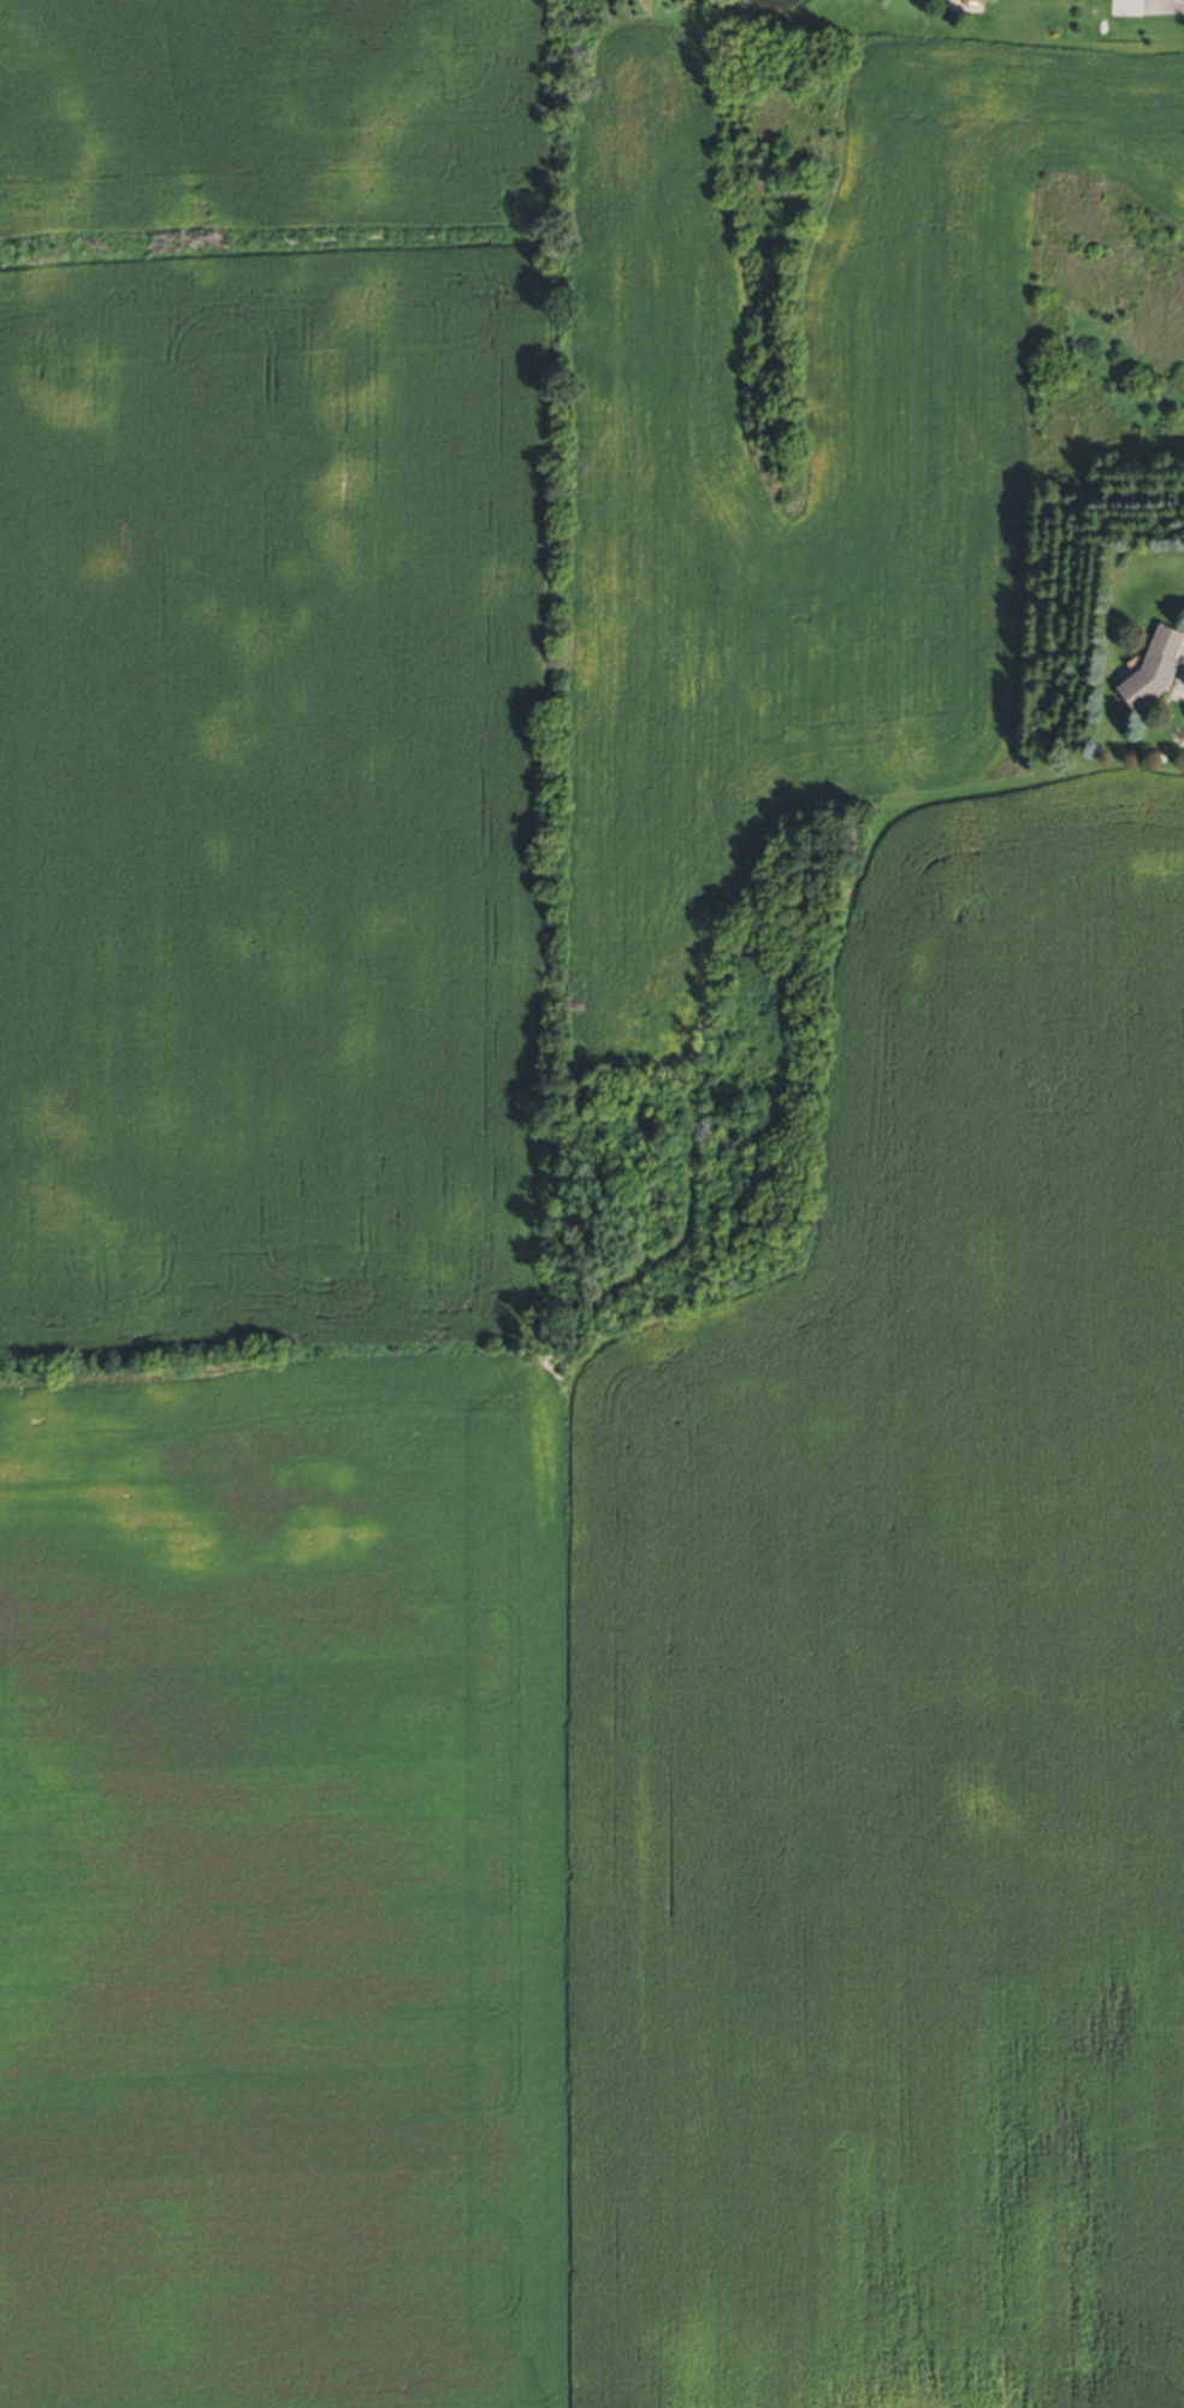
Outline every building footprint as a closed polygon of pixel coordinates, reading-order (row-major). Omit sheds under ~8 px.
[(1177,635),(1145,626),(1120,710),(1153,719),(1177,635)]
